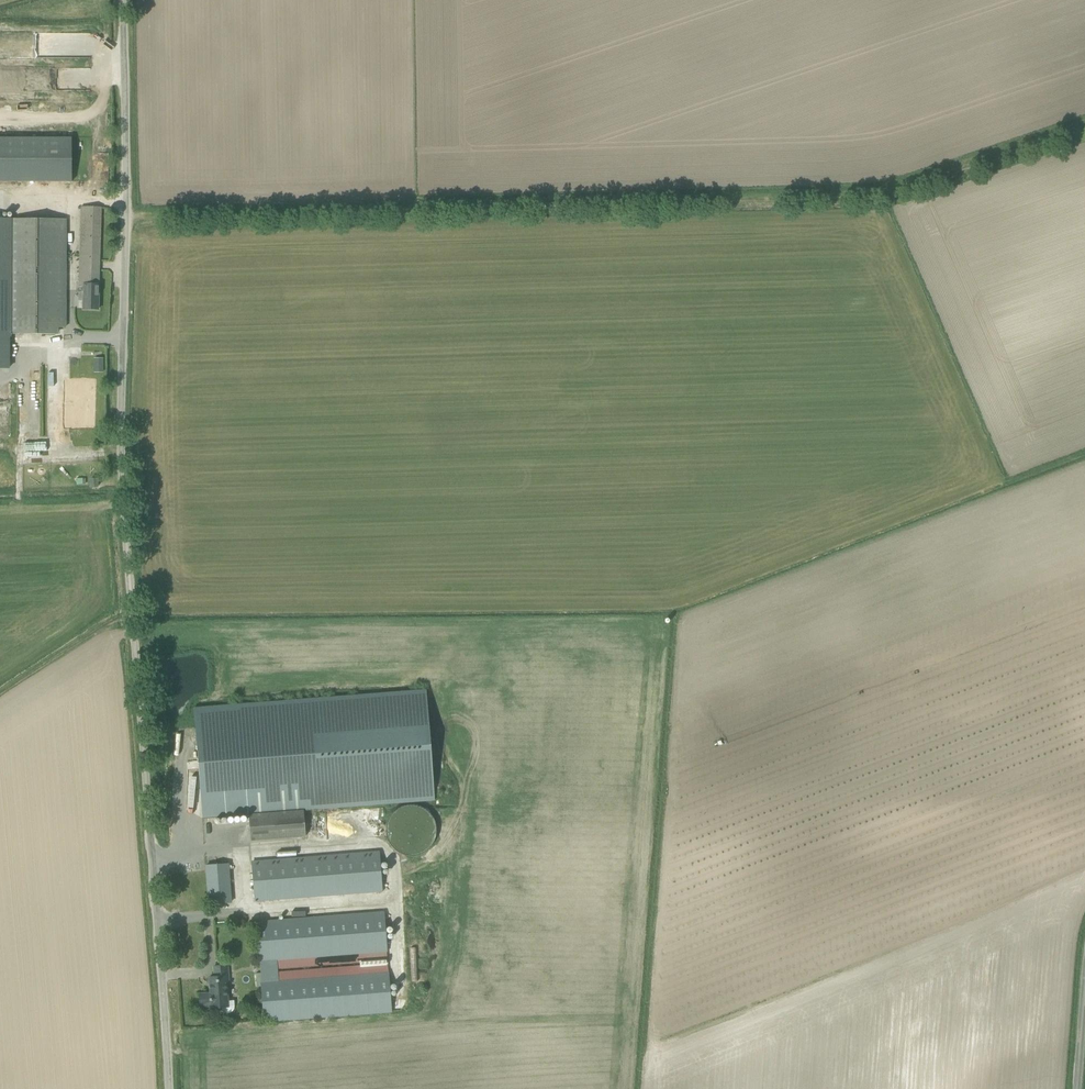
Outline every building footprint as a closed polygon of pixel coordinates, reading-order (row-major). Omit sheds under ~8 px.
[(14,182),(72,182),(72,138),(14,138),(0,138),(0,182),(14,182)] [(81,206),(79,282),(79,286),(84,286),(83,309),(98,309),(101,207),(81,206)] [(65,219),(0,219),(0,368),(8,368),(9,334),(55,335),(55,327),(65,327),(65,219)] [(67,397),(66,413),(67,413),(66,444),(92,445),(92,432),(93,432),(94,398),(67,397)] [(208,706),(195,707),(196,726),(203,817),(223,815),(248,813),(303,809),(325,807),(432,800),(431,780),(424,690),(208,706)] [(303,809),(248,813),(250,840),(305,836),(303,809)] [(255,900),(266,899),(382,891),(379,852),(252,862),(255,900)] [(228,864),(206,865),(209,904),(231,902),(228,864)] [(384,912),(256,922),(259,961),(260,973),(261,982),(261,986),(262,989),(264,1021),(391,1011),(388,973),(388,963),(278,971),(277,969),(360,963),(359,960),(387,958),(387,951),(384,912)] [(210,993),(199,994),(199,997),(200,1007),(211,1006),(211,1008),(217,1007),(220,1007),(220,1009),(220,1014),(229,1013),(231,1012),(233,1011),(234,1010),(234,1009),(235,1007),(234,1000),(228,1001),(227,993),(226,984),(226,976),(229,976),(228,965),(213,966),(214,977),(209,977),(210,993)]
